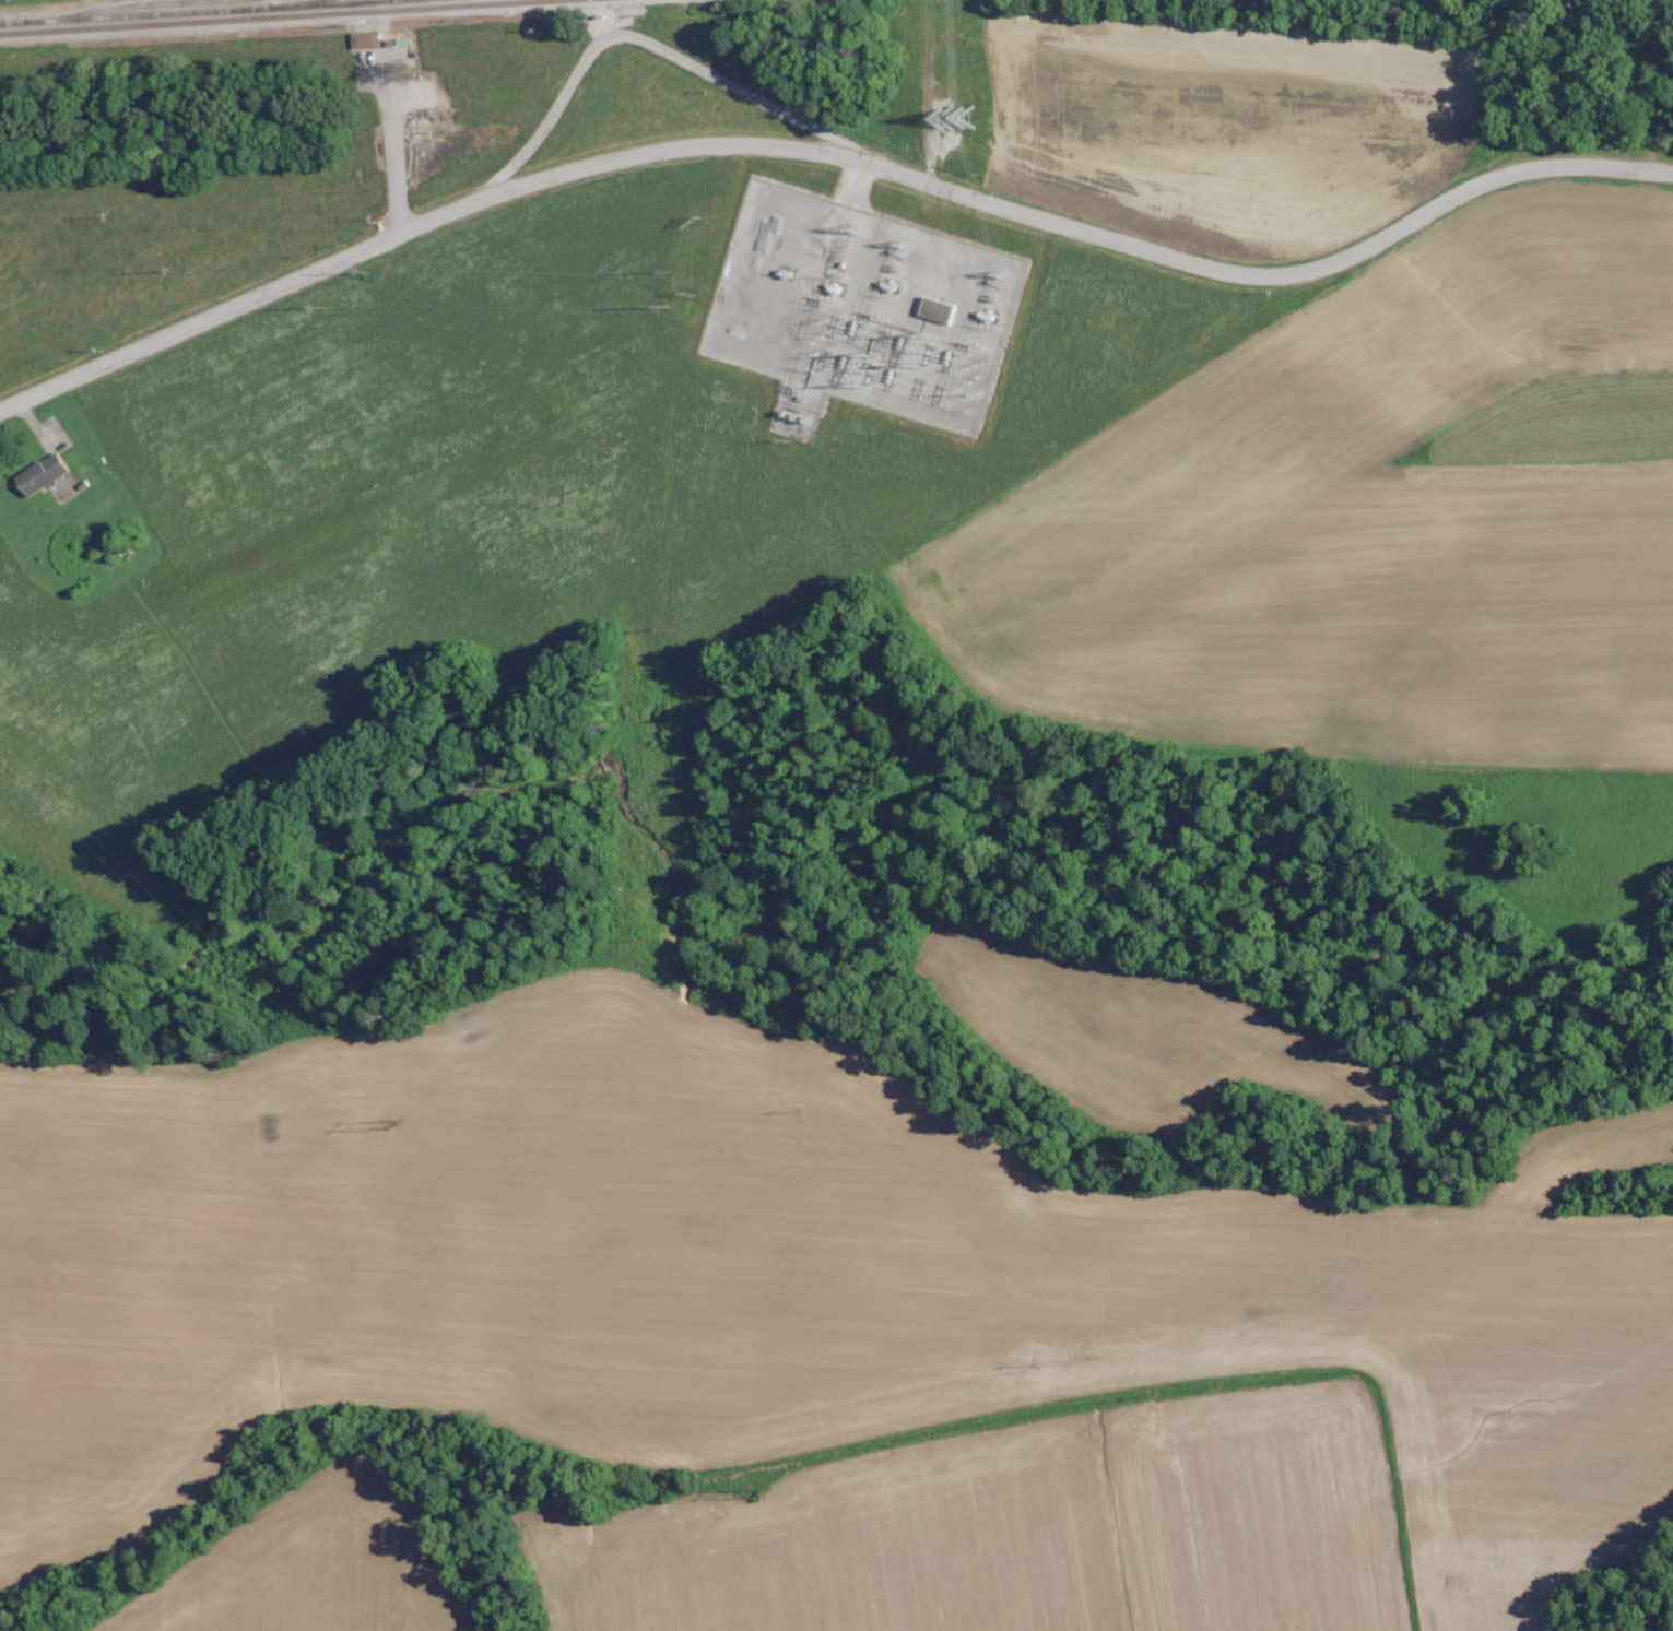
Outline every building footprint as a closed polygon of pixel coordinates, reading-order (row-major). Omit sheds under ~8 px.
[(380,48),(380,32),(355,32),(355,48),(380,48)] [(921,317),(950,325),(955,305),(926,297),(921,317)] [(16,478),(29,498),(71,472),(58,452),(16,478)]
